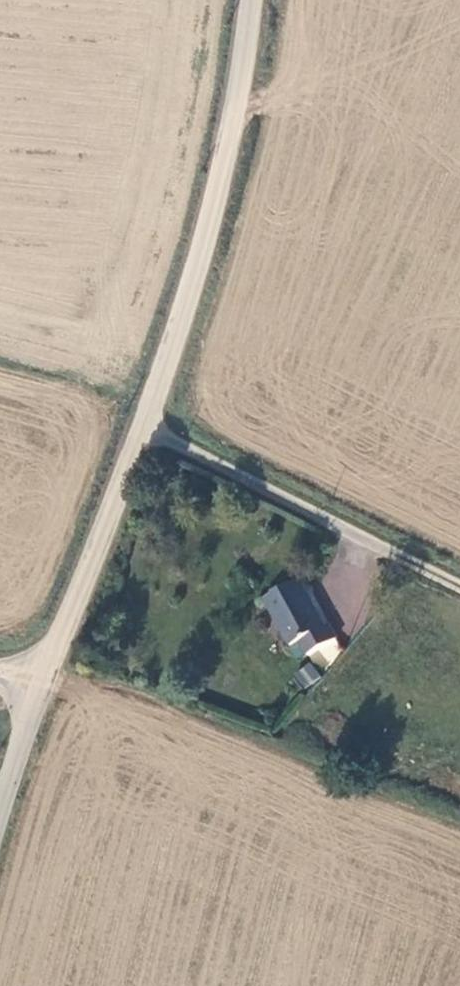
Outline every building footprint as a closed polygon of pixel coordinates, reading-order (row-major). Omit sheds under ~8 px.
[(322,621),(296,574),(262,593),(290,643),(299,638),(309,651),(335,636),(327,620),(322,621)] [(303,689),(321,677),(309,661),(292,673),(303,689)]
